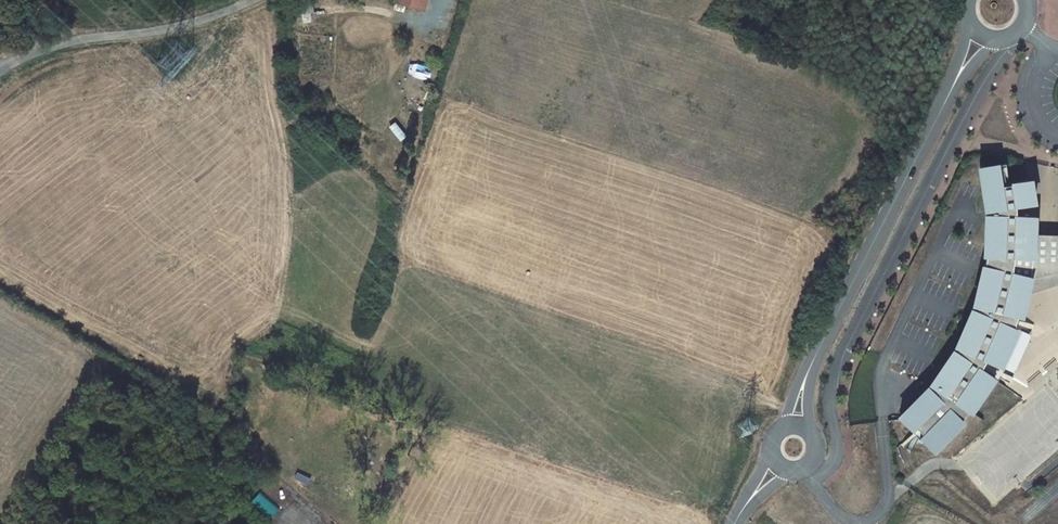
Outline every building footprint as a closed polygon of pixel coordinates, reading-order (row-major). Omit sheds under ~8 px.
[(982,170),(983,176),(1000,173),(999,167),(982,170)] [(983,176),(989,211),(990,211),(995,210),(996,215),(990,215),(989,215),(987,257),(986,266),(976,307),(979,307),(977,311),(975,310),(959,348),(960,348),(958,354),(956,353),(933,386),(935,388),(932,391),(930,389),(901,419),(913,431),(917,428),(923,434),(920,437),(934,452),(964,422),(962,420),(970,411),(993,378),(982,370),(987,360),(999,366),(1015,328),(1020,316),(1012,315),(1017,295),(1028,292),(1028,291),(1057,281),(1057,239),(1033,238),(1034,233),(1031,233),(1031,229),(1032,229),(1032,216),(1015,216),(1015,207),(1032,205),(1028,183),(1002,187),(1000,173),(983,176)] [(1028,292),(1017,295),(1012,315),(1020,316),(1028,292)] [(987,360),(982,370),(993,378),(999,366),(987,360)] [(917,428),(913,431),(920,437),(923,434),(917,428)] [(271,518),(280,508),(262,491),(253,501),(271,518)]
